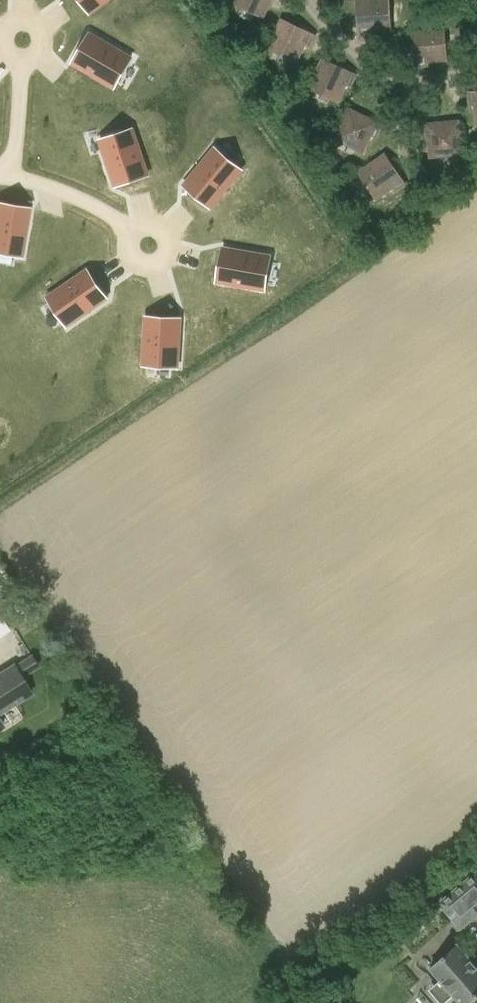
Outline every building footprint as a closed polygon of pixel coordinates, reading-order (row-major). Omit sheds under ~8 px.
[(89,13),(107,0),(80,0),(89,13)] [(270,0),(237,0),(235,3),(262,16),(270,0)] [(391,29),(389,0),(369,0),(357,1),(360,36),(373,35),(372,30),(391,29)] [(309,47),(315,35),(282,19),(269,48),(296,61),(304,44),(309,47)] [(428,60),(447,58),(444,28),(412,31),(416,67),(429,65),(428,60)] [(89,34),(72,63),(113,87),(116,83),(131,58),(89,34)] [(350,86),(356,74),(324,59),(310,88),(337,101),(345,84),(350,86)] [(376,136),(381,124),(349,109),(335,138),(363,151),(371,134),(376,136)] [(431,156),(461,153),(458,121),(422,125),(424,138),(429,137),(431,156)] [(122,132),(100,140),(115,186),(147,175),(132,129),(122,132)] [(214,148),(184,185),(210,207),(241,170),(237,167),(214,148)] [(395,192),(405,184),(385,155),(359,173),(376,198),(392,187),(395,192)] [(20,256),(28,209),(0,204),(0,253),(20,256)] [(222,248),(217,282),(264,290),(265,285),(270,256),(222,248)] [(87,270),(47,297),(50,301),(67,325),(106,298),(87,270)] [(146,317),(143,365),(147,365),(177,366),(180,319),(146,317)] [(31,692),(21,676),(38,665),(32,655),(14,666),(13,664),(0,673),(0,712),(31,692)] [(438,902),(454,920),(462,930),(476,916),(476,869),(438,902)] [(431,964),(442,977),(434,984),(446,998),(454,991),(464,1002),(466,1002),(476,994),(476,964),(458,942),(431,964)]
